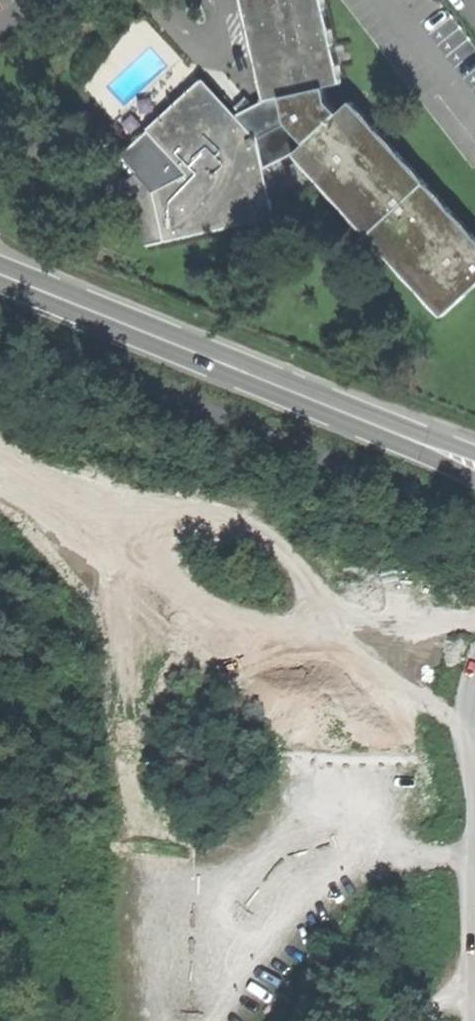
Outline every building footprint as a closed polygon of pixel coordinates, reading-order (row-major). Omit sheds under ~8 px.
[(474,287),(474,237),(351,102),(339,113),(328,101),(326,86),(341,84),(323,0),(245,0),(266,100),(254,106),(226,75),(220,79),(214,84),(241,112),(235,115),(203,80),(121,156),(155,192),(166,241),(274,216),(263,169),(294,153),(444,316),(474,287)]
